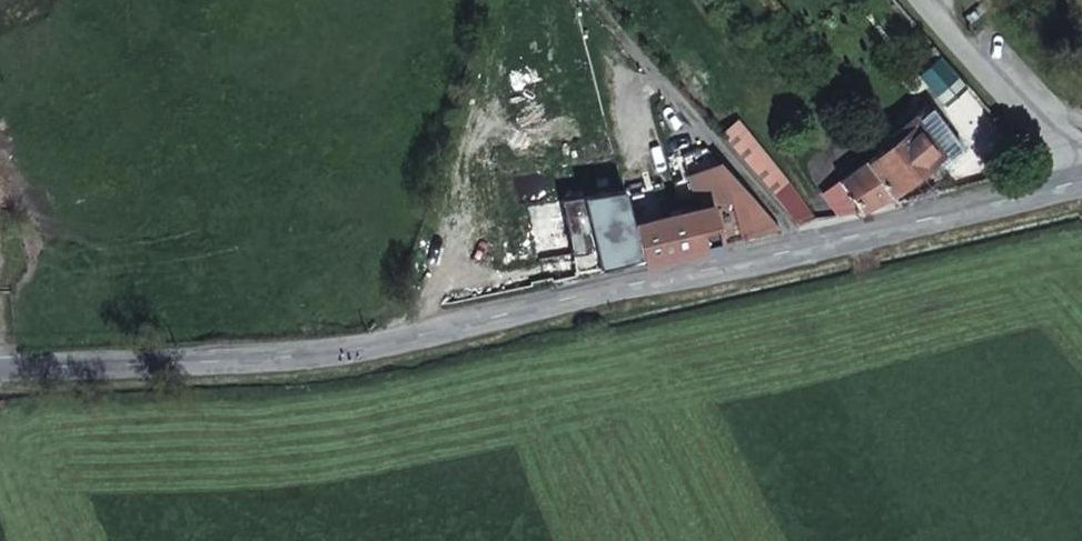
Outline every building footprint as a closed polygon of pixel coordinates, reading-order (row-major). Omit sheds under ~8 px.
[(876,201),(877,203),(925,167),(928,172),(948,158),(915,118),(849,171),(876,201)] [(741,119),(722,135),(798,224),(816,218),(741,119)] [(688,174),(689,179),(726,170),(722,166),(688,174)] [(705,189),(708,204),(717,242),(727,239),(781,225),(759,204),(726,170),(689,179),(692,191),(705,189)] [(826,188),(845,216),(876,201),(849,171),(826,188)] [(609,230),(601,200),(585,204),(592,233),(609,230)] [(574,250),(595,244),(592,233),(585,204),(565,210),(574,250)] [(631,220),(637,256),(638,261),(717,242),(708,204),(631,220)]
